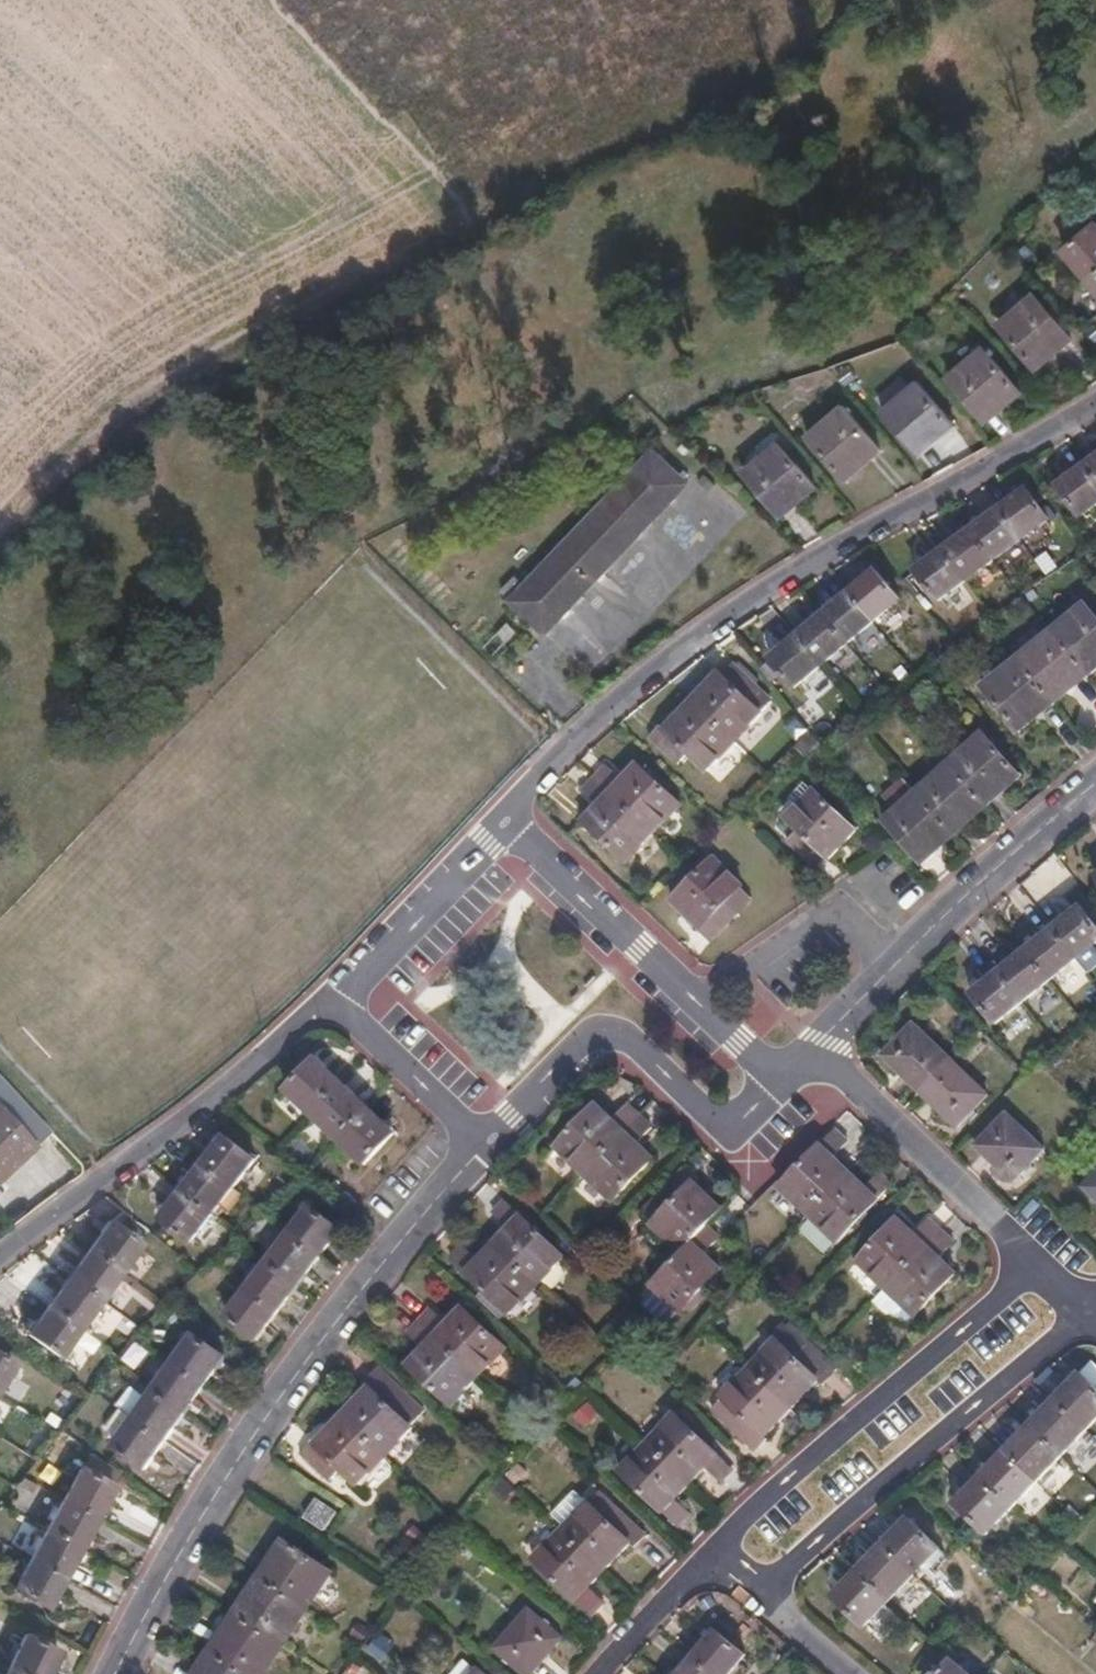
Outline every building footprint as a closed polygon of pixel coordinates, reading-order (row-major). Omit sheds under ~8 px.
[(1095,273),(1095,226),(1065,252),(1089,279),(1095,273)] [(1034,295),(1001,325),(1039,369),(1051,359),(1047,355),(1070,336),(1034,295)] [(1009,403),(1021,392),(984,349),(951,378),(984,417),(1005,398),(1009,403)] [(917,452),(938,434),(942,438),(954,428),(917,384),(884,414),(917,452)] [(843,407),(810,435),(847,480),(858,470),(856,467),(878,449),(843,407)] [(746,473),(779,513),(799,495),(803,499),(815,489),(778,445),(746,473)] [(654,452),(524,587),(510,601),(547,636),(689,485),(654,452)] [(1086,469),(1095,483),(1095,462),(1086,469)] [(1086,469),(1061,489),(1085,520),(1095,511),(1095,483),(1086,469)] [(1028,490),(999,512),(1022,543),(1051,521),(1028,490)] [(1022,543),(999,512),(971,532),(995,563),(1022,543)] [(995,563),(971,532),(944,553),(967,584),(995,563)] [(967,584),(944,553),(917,572),(941,604),(967,584)] [(878,572),(850,596),(875,624),(902,601),(878,572)] [(510,601),(524,587),(516,579),(503,593),(510,601)] [(875,624),(850,596),(823,617),(847,647),(875,624)] [(1089,679),(1095,674),(1095,619),(1087,607),(1052,635),(1086,676),(1089,679)] [(847,647),(823,617),(798,639),(822,668),(847,647)] [(1052,704),(1055,707),(1067,696),(1064,693),(1086,676),(1052,635),(1017,662),(1052,704)] [(822,668),(798,639),(772,660),(797,690),(822,668)] [(1030,721),(1052,704),(1017,662),(984,688),(1021,734),(1033,725),(1030,721)] [(720,673),(694,702),(736,743),(763,714),(751,703),(761,692),(733,665),(723,677),(720,673)] [(773,703),(761,692),(751,703),(763,714),(773,703)] [(736,743),(694,702),(665,731),(662,728),(652,739),(681,766),(691,755),(708,772),(736,743)] [(949,766),(984,805),(1006,787),(1009,790),(1020,780),(983,737),(949,766)] [(608,767),(596,780),(654,836),(682,807),(638,765),(622,781),(608,767)] [(976,819),(988,809),(984,805),(949,766),(917,794),(952,833),(972,815),(976,819)] [(596,780),(584,792),(598,806),(642,848),(654,836),(596,780)] [(944,847),(956,837),(952,833),(917,794),(906,781),(886,799),(897,811),(886,821),(928,869),(941,859),(933,850),(941,843),(944,847)] [(789,841),(817,868),(827,858),(829,861),(858,832),(815,790),(787,820),(799,831),(789,841)] [(642,848),(598,806),(584,821),(628,863),(642,848)] [(685,890),(727,930),(753,902),(739,888),(742,885),(714,859),(685,890)] [(713,943),(727,930),(685,890),(674,902),(705,930),(702,933),(713,943)] [(1054,930),(1079,959),(1095,945),(1095,926),(1081,908),(1054,930)] [(1079,959),(1054,930),(1029,950),(1054,980),(1079,959)] [(1054,980),(1029,950),(1001,972),(1026,1003),(1054,980)] [(1026,1003),(1001,972),(972,994),(998,1026),(1026,1003)] [(883,1057),(921,1093),(952,1061),(914,1025),(883,1057)] [(314,1113),(343,1083),(316,1058),(288,1089),(314,1113)] [(952,1061),(921,1093),(957,1128),(988,1095),(952,1061)] [(340,1138),(369,1108),(343,1083),(314,1113),(340,1138)] [(585,1174),(640,1114),(628,1104),(614,1119),(597,1103),(556,1146),(585,1174)] [(394,1133),(369,1108),(340,1138),(366,1163),(394,1133)] [(33,1147),(0,1110),(0,1177),(33,1147)] [(653,1126),(640,1114),(585,1174),(614,1202),(654,1158),(638,1143),(653,1126)] [(1043,1150),(1007,1114),(977,1146),(1013,1181),(1043,1150)] [(809,1215),(850,1172),(834,1156),(849,1142),(836,1129),(780,1187),(809,1215)] [(225,1136),(204,1164),(234,1187),(256,1159),(225,1136)] [(234,1187),(204,1164),(183,1191),(213,1214),(234,1187)] [(682,1252),(706,1226),(722,1209),(692,1181),(695,1179),(683,1167),(640,1213),(682,1252)] [(865,1186),(850,1172),(809,1215),(838,1242),(893,1184),(879,1171),(865,1186)] [(1085,1187),(1095,1197),(1095,1175),(1085,1187)] [(213,1214),(183,1191),(162,1218),(193,1241),(213,1214)] [(493,1243),(537,1286),(564,1257),(505,1200),(494,1213),(508,1227),(493,1243)] [(290,1235),(320,1258),(341,1229),(311,1206),(290,1235)] [(858,1261),(886,1288),(942,1230),(929,1218),(915,1233),(899,1218),(858,1261)] [(109,1220),(89,1249),(120,1272),(141,1242),(109,1220)] [(719,1238),(706,1226),(682,1252),(652,1284),(653,1284),(681,1310),(682,1311),(721,1269),(704,1254),(719,1238)] [(942,1230),(886,1288),(915,1316),(956,1272),(941,1258),(955,1243),(942,1230)] [(269,1261),(299,1285),(320,1258),(290,1235),(269,1261)] [(511,1313),(537,1286),(493,1243),(478,1259),(462,1245),(451,1257),(511,1313)] [(120,1272),(89,1249),(69,1278),(100,1301),(120,1272)] [(247,1291),(277,1314),(299,1285),(269,1261),(247,1291)] [(100,1301),(69,1278),(49,1305),(81,1328),(100,1301)] [(681,1310),(653,1284),(644,1295),(645,1306),(658,1320),(672,1319),(681,1310)] [(258,1339),(277,1314),(247,1291),(228,1317),(258,1339)] [(81,1328),(49,1305),(29,1333),(61,1356),(81,1328)] [(420,1322),(479,1376),(506,1347),(463,1307),(447,1324),(431,1309),(420,1322)] [(453,1405),(479,1376),(420,1322),(408,1334),(423,1348),(409,1363),(453,1405)] [(794,1357),(805,1345),(783,1324),(772,1336),(776,1340),(794,1357)] [(174,1363),(205,1385),(225,1356),(195,1334),(174,1363)] [(776,1340),(749,1368),(791,1408),(818,1379),(824,1385),(835,1373),(805,1345),(794,1357),(776,1340)] [(14,1366),(0,1358),(0,1388),(14,1366)] [(154,1391),(185,1414),(205,1385),(174,1363),(154,1391)] [(791,1408),(749,1368),(712,1408),(761,1454),(771,1443),(764,1437),(791,1408)] [(342,1414),(385,1455),(421,1416),(375,1372),(366,1382),(369,1386),(342,1414)] [(1088,1432),(1095,1423),(1095,1389),(1082,1376),(1058,1402),(1088,1432)] [(134,1420),(165,1442),(185,1414),(154,1391),(134,1420)] [(1063,1458),(1088,1432),(1058,1402),(1032,1428),(1063,1458)] [(120,1440),(134,1420),(120,1410),(106,1430),(120,1440)] [(646,1443),(691,1485),(706,1468),(721,1482),(734,1470),(675,1413),(646,1443)] [(359,1484),(385,1455),(342,1414),(314,1443),(311,1439),(300,1451),(329,1479),(341,1466),(359,1484)] [(147,1469),(165,1442),(134,1420),(120,1440),(115,1446),(147,1469)] [(1063,1458),(1032,1428),(1007,1454),(1038,1483),(1063,1458)] [(677,1498),(691,1485),(646,1443),(621,1469),(680,1527),(693,1513),(677,1498)] [(90,1454),(81,1470),(112,1487),(119,1474),(90,1454)] [(982,1480),(1013,1510),(1038,1483),(1007,1454),(982,1480)] [(63,1501),(98,1519),(114,1488),(112,1487),(81,1470),(80,1470),(63,1501)] [(989,1535),(1013,1510),(982,1480),(958,1505),(989,1535)] [(561,1530),(604,1571),(630,1542),(633,1546),(645,1534),(599,1489),(589,1500),(578,1490),(549,1519),(561,1530)] [(46,1532),(81,1550),(98,1519),(63,1501),(46,1532)] [(325,1530),(336,1514),(316,1501),(306,1517),(325,1530)] [(884,1547),(916,1577),(942,1550),(911,1519),(884,1547)] [(589,1587),(604,1571),(561,1530),(534,1557),(593,1615),(605,1602),(589,1587)] [(30,1562),(65,1581),(81,1550),(46,1532),(30,1562)] [(277,1557),(262,1580),(308,1610),(332,1573),(283,1541),(274,1554),(277,1557)] [(891,1603),(916,1577),(884,1547),(860,1572),(891,1603)] [(50,1610),(65,1581),(30,1562),(14,1592),(50,1610)] [(891,1603),(860,1572),(835,1598),(867,1628),(891,1603)] [(262,1580),(258,1577),(250,1590),(254,1592),(238,1617),(284,1647),(308,1610),(262,1580)] [(496,1648),(528,1673),(533,1673),(564,1636),(529,1608),(496,1648)] [(234,1614),(226,1627),(230,1629),(214,1654),(245,1673),(266,1673),(284,1647),(238,1617),(234,1614)] [(711,1673),(731,1673),(745,1657),(717,1634),(694,1660),(711,1673)] [(17,1673),(49,1673),(59,1654),(24,1638),(8,1670),(17,1673)] [(210,1650),(201,1663),(205,1666),(200,1673),(245,1673),(214,1654),(210,1650)] [(477,1669),(464,1659),(451,1673),(473,1673),(477,1669)] [(694,1660),(683,1673),(711,1673),(694,1660)] [(954,1662),(943,1673),(968,1673),(954,1662)]
